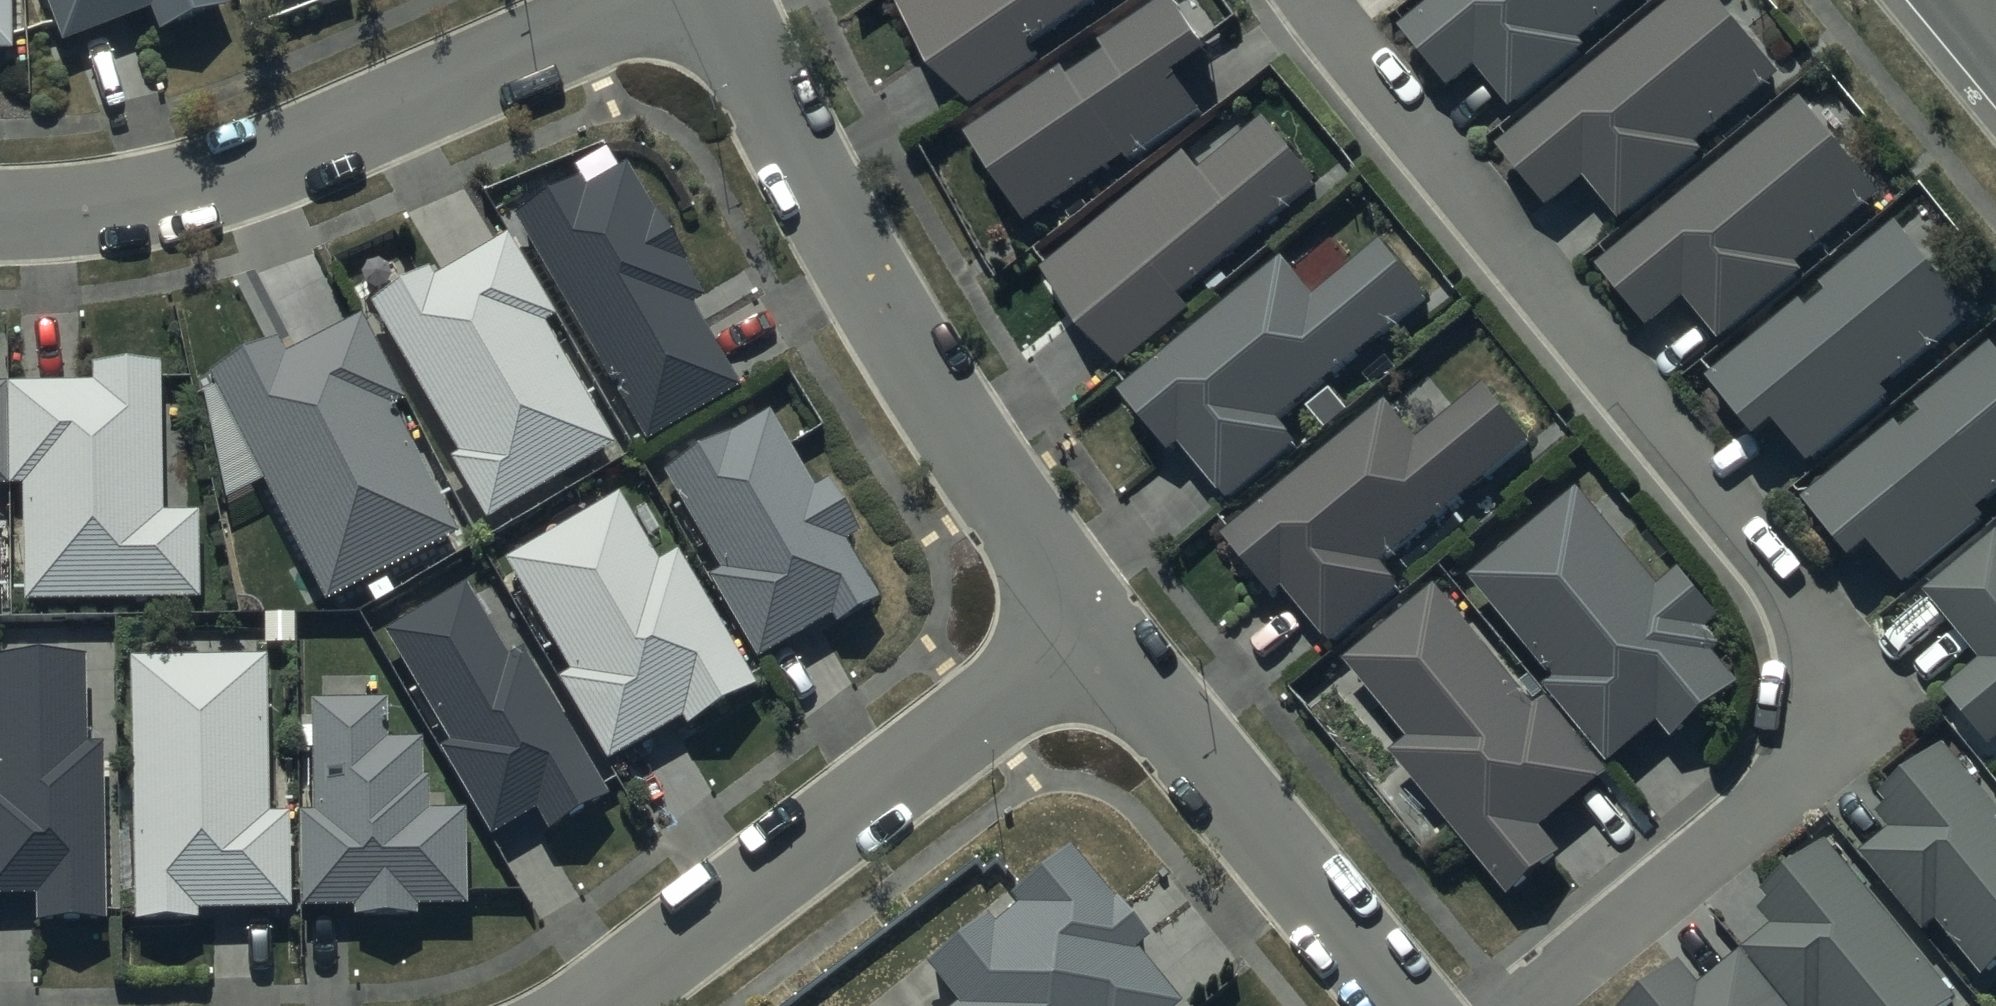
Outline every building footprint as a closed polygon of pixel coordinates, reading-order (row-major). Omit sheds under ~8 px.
[(10,50),(10,0),(0,0),(0,50),(10,50)] [(226,0),(47,0),(64,42),(152,8),(161,31),(227,4),(226,0)] [(896,4),(964,111),(1043,57),(1033,41),(1094,0),(903,0),(896,4)] [(967,130),(1029,221),(1128,154),(1131,159),(1203,111),(1176,70),(1210,47),(1178,0),(1165,0),(1104,41),(1110,50),(1071,76),(1063,65),(967,130)] [(1387,25),(1440,86),(1476,55),(1512,96),(1595,25),(1590,19),(1612,0),(1416,0),(1387,25)] [(1493,137),(1546,198),(1582,167),(1618,209),(1700,137),(1695,131),(1776,62),(1723,0),(1679,0),(1638,35),(1627,21),(1493,137)] [(1722,144),(1589,259),(1642,320),(1678,289),(1714,331),(1796,260),(1791,254),(1872,184),(1800,101),(1734,157),(1722,144)] [(1191,152),(1045,267),(1119,361),(1190,306),(1181,294),(1323,183),(1269,115),(1203,167),(1191,152)] [(581,177),(516,216),(647,439),(739,385),(691,303),(705,296),(683,259),(687,256),(656,205),(652,207),(629,167),(589,191),(581,177)] [(1827,258),(1693,373),(1746,434),(1782,403),(1818,445),(1900,373),(1895,368),(1976,298),(1904,214),(1838,271),(1827,258)] [(558,315),(508,233),(441,273),(435,264),(370,303),(459,452),(450,458),(488,520),(597,455),(604,465),(620,456),(613,445),(618,442),(546,322),(558,315)] [(1285,254),(1122,387),(1172,449),(1183,441),(1229,497),(1302,438),(1284,416),(1431,296),(1385,240),(1318,295),(1285,254)] [(405,394),(363,314),(335,328),(306,274),(277,289),(307,343),(287,353),(279,336),(209,372),(327,600),(459,532),(391,401),(405,394)] [(1785,492),(1838,553),(1875,522),(1910,564),(1993,492),(1988,486),(1995,479),(1995,334),(1931,390),(1919,376),(1785,492)] [(160,362),(93,362),(93,383),(10,384),(10,483),(24,483),(26,602),(200,599),(199,512),(188,512),(188,433),(160,433),(160,362)] [(1392,399),(1227,533),(1275,591),(1285,583),(1331,639),(1405,580),(1387,559),(1534,440),(1489,384),(1423,438),(1392,399)] [(769,410),(663,471),(720,571),(712,576),(758,657),(831,614),(836,623),(879,598),(845,539),(859,532),(828,479),(813,487),(769,410)] [(1580,486),(1472,575),(1556,677),(1548,684),(1612,761),(1662,719),(1675,735),(1742,680),(1715,648),(1725,640),(1709,622),(1720,613),(1683,568),(1662,585),(1580,486)] [(619,493),(507,559),(570,672),(561,677),(610,760),(684,717),(687,723),(756,682),(678,551),(660,562),(619,493)] [(1940,702),(1974,741),(1985,732),(1992,741),(1995,737),(1995,534),(1930,589),(1983,656),(1947,685),(1953,691),(1940,702)] [(1432,580),(1340,656),(1405,735),(1387,749),(1506,893),(1559,850),(1537,824),(1605,768),(1543,694),(1533,702),(1432,580)] [(467,584),(385,632),(452,744),(442,750),(493,836),(537,810),(548,829),(611,791),(525,649),(511,657),(467,584)] [(0,655),(0,894),(40,894),(41,919),(106,918),(103,743),(85,743),(84,654),(0,655)] [(266,655),(130,657),(133,919),(201,918),(200,908),(292,907),(291,813),(268,813),(266,655)] [(388,699),(311,701),(313,812),(301,812),(302,906),(358,906),(358,916),(419,915),(419,906),(468,906),(467,809),(431,809),(430,780),(424,780),(423,739),(389,740),(388,699)] [(1995,984),(1995,799),(1948,740),(1884,792),(1891,800),(1880,810),(1893,825),(1865,848),(1930,926),(1940,917),(1984,970),(1980,973),(1992,988),(1995,984)] [(1925,951),(1830,838),(1757,899),(1776,920),(1745,946),(1795,1005),(1976,1005),(1928,949),(1925,951)] [(1178,1005),(1134,952),(1148,940),(1069,844),(1006,896),(1015,907),(993,925),(983,913),(923,962),(956,1001),(950,1005),(1177,1005),(1178,1005)] [(1745,950),(1704,983),(1684,959),(1626,1005),(1790,1005),(1745,950)]
